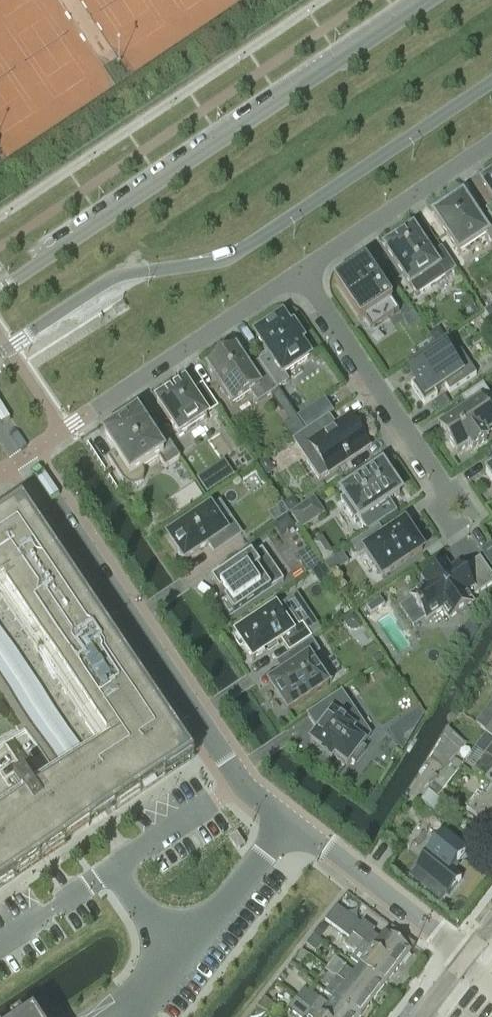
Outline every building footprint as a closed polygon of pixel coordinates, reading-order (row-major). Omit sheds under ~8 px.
[(481,184),(491,199),(491,176),(481,184)] [(443,230),(460,256),(462,255),(464,258),(489,241),(491,245),(491,244),(491,221),(488,214),(477,221),(461,197),(448,206),(447,206),(436,213),(436,214),(433,216),(443,230)] [(413,231),(412,229),(384,248),(409,287),(410,286),(416,296),(455,270),(441,249),(429,256),(413,232),(413,231)] [(370,330),(398,312),(365,262),(333,283),(359,323),(363,320),(370,330)] [(484,312),(491,323),(491,306),(484,312)] [(412,312),(402,318),(409,328),(418,321),(412,312)] [(289,329),(281,317),(255,335),(264,348),(262,349),(263,350),(264,350),(268,356),(258,362),(276,389),(287,381),(283,375),(308,357),(299,343),(302,341),(292,327),(289,329)] [(437,329),(430,335),(435,340),(442,334),(437,329)] [(447,336),(407,363),(418,379),(410,385),(423,405),(437,396),(434,392),(444,386),(449,392),(475,374),(460,351),(458,352),(447,336)] [(207,368),(231,405),(250,392),(257,402),(276,389),(257,362),(247,369),(234,349),(207,368)] [(216,407),(201,386),(190,393),(184,383),(156,402),(178,435),(206,417),(205,415),(216,407)] [(482,384),(461,399),(468,409),(439,428),(456,453),(469,445),(471,449),(486,439),(483,435),(491,429),(491,421),(486,411),(491,407),(491,399),(482,384)] [(444,396),(431,404),(437,413),(450,405),(444,396)] [(164,468),(179,458),(153,418),(143,425),(136,415),(120,425),(119,423),(106,431),(108,434),(103,437),(115,453),(106,459),(122,482),(125,485),(128,487),(132,487),(136,486),(140,484),(142,481),(143,477),(143,473),(142,469),(158,458),(164,468)] [(320,479),(368,447),(348,417),(329,430),(322,420),(303,433),(316,453),(306,459),(320,479)] [(223,461),(196,479),(206,494),(233,476),(223,461)] [(359,520),(399,493),(381,467),(341,494),(343,497),(340,499),(353,519),(357,517),(359,520)] [(196,487),(186,494),(193,504),(204,497),(196,487)] [(313,500),(291,515),(301,529),(323,514),(313,500)] [(281,505),(267,515),(273,524),(287,514),(281,505)] [(189,760),(21,510),(0,523),(0,748),(24,732),(55,779),(0,816),(0,887),(189,760)] [(181,561),(192,554),(207,543),(214,553),(240,535),(230,520),(220,526),(209,510),(169,537),(180,552),(177,554),(181,561)] [(287,516),(274,525),(281,534),(293,525),(287,516)] [(419,547),(422,545),(417,537),(414,539),(404,524),(384,537),(377,527),(350,545),(358,556),(364,551),(382,577),(422,550),(419,547)] [(480,551),(491,568),(491,544),(491,543),(480,551)] [(226,615),(228,618),(283,581),(261,549),(251,556),(250,555),(210,582),(219,594),(222,592),(226,598),(218,604),(223,611),(224,611),(226,614),(226,615)] [(421,580),(426,586),(410,596),(417,606),(415,607),(418,611),(420,610),(426,620),(441,610),(448,620),(472,604),(469,599),(491,584),(491,577),(479,557),(460,570),(457,565),(450,570),(445,564),(421,580)] [(316,568),(310,572),(316,581),(322,577),(316,568)] [(366,607),(371,614),(383,606),(379,599),(366,607)] [(281,641),(289,652),(310,639),(301,627),(298,629),(283,606),(277,610),(275,608),(235,635),(237,638),(235,640),(239,647),(242,645),(252,661),(281,641)] [(311,640),(283,658),(290,669),(267,684),(287,713),(327,685),(326,684),(331,681),(320,663),(315,667),(309,659),(319,652),(311,640)] [(318,731),(310,742),(322,752),(321,753),(331,760),(334,757),(347,767),(352,761),(356,764),(366,751),(362,748),(371,736),(340,691),(306,714),(318,731)] [(388,730),(387,730),(387,731),(388,732),(390,734),(391,737),(392,738),(394,741),(395,742),(395,743),(397,745),(397,746),(398,747),(399,748),(400,749),(400,750),(401,750),(402,750),(405,747),(406,745),(409,741),(410,738),(412,735),(414,732),(415,730),(416,729),(416,728),(417,726),(418,726),(419,723),(420,722),(420,721),(421,720),(422,719),(422,718),(423,717),(422,715),(421,714),(420,712),(419,711),(418,710),(417,710),(415,711),(414,712),(413,712),(413,713),(412,713),(411,713),(411,714),(410,714),(410,715),(409,715),(408,716),(406,717),(405,718),(404,718),(404,719),(403,719),(402,720),(400,721),(400,722),(399,722),(398,723),(397,724),(396,724),(394,725),(393,726),(392,727),(391,727),(390,728),(388,730)] [(454,758),(464,744),(446,730),(432,759),(444,768),(454,758)] [(470,773),(477,778),(478,776),(485,781),(483,783),(486,785),(487,783),(491,787),(491,745),(470,773)] [(427,790),(428,792),(436,799),(462,765),(454,758),(444,768),(427,790)] [(443,805),(436,799),(428,792),(420,802),(435,814),(443,805)] [(471,816),(491,833),(491,800),(487,806),(482,802),(471,816)] [(429,852),(409,877),(438,900),(445,891),(448,894),(461,878),(452,870),(467,851),(450,837),(444,832),(429,852)] [(228,838),(236,851),(244,845),(236,833),(228,838)] [(320,925),(313,934),(319,939),(327,929),(320,925)] [(387,933),(381,941),(361,926),(354,935),(397,969),(410,952),(387,933)] [(384,985),(397,969),(354,935),(346,946),(355,953),(350,959),(361,967),(384,985)] [(301,950),(295,958),(301,963),(307,955),(301,950)] [(371,1003),(384,985),(361,967),(355,975),(334,959),(326,969),(371,1003)] [(371,1003),(326,969),(318,979),(328,987),(323,993),(334,1001),(355,1016),(360,1016),(371,1003)] [(334,1001),(329,1008),(309,993),(308,994),(303,990),(296,999),(320,1016),(355,1016),(334,1001)] [(296,999),(287,1010),(296,1016),(320,1016),(296,999)]
